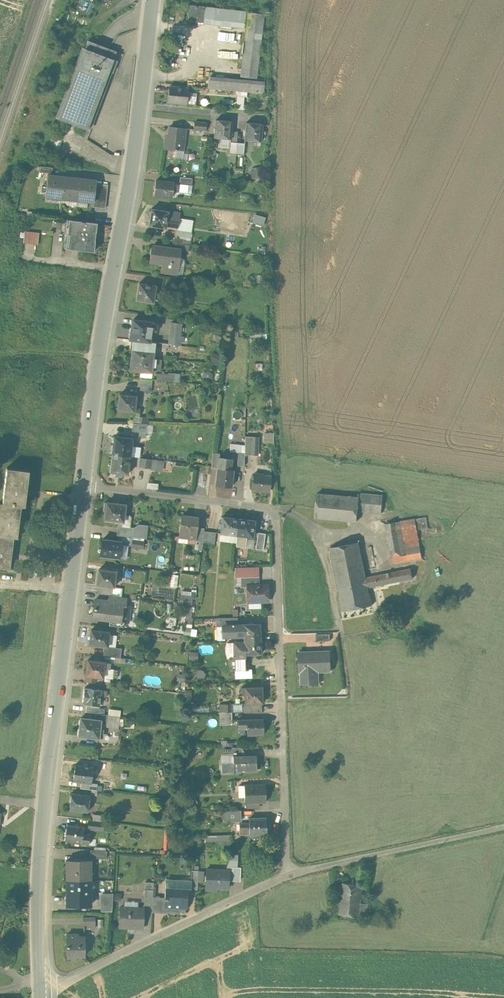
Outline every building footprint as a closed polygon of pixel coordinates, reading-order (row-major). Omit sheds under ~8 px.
[(259,77),(266,13),(190,5),(188,20),(246,26),(241,76),(211,72),(209,86),(265,92),(267,78),(259,77)] [(58,119),(87,130),(117,52),(88,41),(58,119)] [(168,101),(188,104),(190,86),(170,83),(168,101)] [(230,136),(232,118),(217,116),(215,134),(230,136)] [(245,138),(262,140),(264,120),(247,119),(245,138)] [(195,120),(194,127),(205,128),(206,121),(195,120)] [(164,145),(186,148),(188,126),(167,124),(164,145)] [(46,194),(63,196),(65,173),(48,171),(46,194)] [(63,196),(78,198),(81,175),(65,173),(63,196)] [(78,198),(95,200),(97,182),(97,177),(81,175),(78,198)] [(173,177),(155,176),(153,192),(171,194),(173,177)] [(193,184),(194,178),(181,176),(180,182),(193,184)] [(109,183),(97,182),(95,200),(94,207),(106,208),(109,183)] [(150,205),(149,220),(168,222),(170,207),(150,205)] [(255,214),(254,222),(266,224),(267,216),(255,214)] [(64,245),(95,249),(98,220),(67,217),(64,245)] [(162,272),(177,274),(181,246),(152,242),(149,261),(164,263),(162,272)] [(136,297),(154,300),(157,282),(139,279),(136,297)] [(132,312),(129,335),(135,336),(152,338),(155,315),(132,312)] [(184,321),(172,320),(170,341),(181,342),(184,321)] [(135,336),(132,356),(153,359),(156,339),(152,338),(135,336)] [(151,370),(153,359),(132,356),(131,368),(151,370)] [(141,378),(140,389),(153,390),(154,379),(141,378)] [(116,408),(134,411),(137,394),(118,391),(116,408)] [(134,416),(133,435),(148,435),(148,416),(134,416)] [(276,442),(276,432),(266,431),(266,442),(276,442)] [(115,434),(112,453),(130,456),(133,436),(115,434)] [(128,472),(130,456),(112,453),(110,470),(128,472)] [(219,455),(217,482),(232,483),(234,456),(219,455)] [(140,466),(166,470),(167,459),(141,456),(140,466)] [(6,468),(2,503),(20,505),(24,506),(29,471),(6,468)] [(256,472),(253,489),(270,491),(273,474),(256,472)] [(317,491),(315,518),(358,521),(359,511),(384,513),(385,493),(360,491),(360,495),(317,491)] [(124,526),(125,521),(126,501),(106,499),(104,519),(119,521),(118,535),(123,535),(148,537),(149,528),(149,524),(139,523),(133,527),(124,526)] [(13,538),(16,538),(20,505),(2,503),(0,503),(0,535),(13,538)] [(198,528),(200,515),(181,513),(178,536),(197,538),(204,539),(205,529),(198,528)] [(205,538),(236,542),(239,515),(222,513),(220,531),(206,529),(205,538)] [(258,518),(239,515),(236,542),(265,545),(267,532),(257,531),(258,518)] [(388,523),(396,563),(425,558),(417,517),(388,523)] [(9,569),(13,538),(0,535),(0,568),(9,569)] [(100,537),(98,555),(120,556),(122,539),(100,537)] [(360,540),(331,546),(344,610),(373,604),(369,587),(414,578),(412,565),(367,574),(360,540)] [(247,602),(270,601),(269,582),(259,582),(259,566),(236,566),(237,583),(246,583),(247,602)] [(98,567),(96,582),(100,583),(99,592),(114,593),(115,584),(116,569),(98,567)] [(95,597),(93,617),(126,620),(129,595),(109,594),(108,598),(95,597)] [(245,637),(245,640),(261,639),(260,620),(221,622),(221,638),(245,637)] [(90,627),(88,644),(105,645),(104,654),(122,656),(123,647),(109,646),(110,629),(90,627)] [(262,653),(261,639),(245,640),(233,640),(234,654),(262,653)] [(332,648),(299,649),(300,685),(322,684),(321,672),(333,672),(332,648)] [(114,659),(86,657),(84,675),(87,675),(87,681),(99,682),(99,676),(113,678),(114,659)] [(83,702),(100,703),(101,694),(108,695),(109,687),(84,685),(83,702)] [(222,714),(262,712),(261,685),(244,685),(245,702),(221,703),(222,714)] [(88,705),(87,712),(101,713),(102,706),(88,705)] [(109,714),(108,726),(121,727),(122,715),(109,714)] [(80,715),(78,735),(100,737),(102,717),(80,715)] [(248,734),(264,733),(263,715),(239,716),(239,729),(247,728),(248,734)] [(236,769),(257,768),(256,751),(235,752),(236,769)] [(82,787),(91,788),(94,764),(75,762),(73,781),(83,782),(82,787)] [(266,800),(266,782),(245,783),(246,807),(262,806),(261,801),(266,800)] [(69,809),(88,811),(90,792),(71,790),(69,809)] [(225,821),(243,820),(242,808),(225,809),(225,821)] [(250,833),(268,832),(267,815),(249,816),(250,833)] [(90,830),(105,832),(106,821),(91,820),(90,830)] [(68,823),(66,840),(89,843),(90,833),(84,832),(85,824),(68,823)] [(91,849),(91,859),(110,859),(110,849),(91,849)] [(206,868),(206,889),(220,889),(220,888),(230,888),(230,880),(243,880),(242,866),(240,866),(240,853),(233,853),(227,868),(206,868)] [(65,859),(65,879),(91,879),(91,859),(65,859)] [(91,905),(91,879),(65,879),(65,905),(91,905)] [(165,879),(165,906),(190,906),(190,879),(165,879)] [(342,881),(340,913),(370,915),(370,903),(365,902),(366,883),(342,881)] [(144,882),(144,905),(154,905),(154,882),(144,882)] [(102,896),(102,911),(114,911),(114,896),(102,896)] [(120,928),(144,928),(144,905),(120,905),(120,928)] [(67,956),(84,956),(84,932),(66,932),(67,956)]
